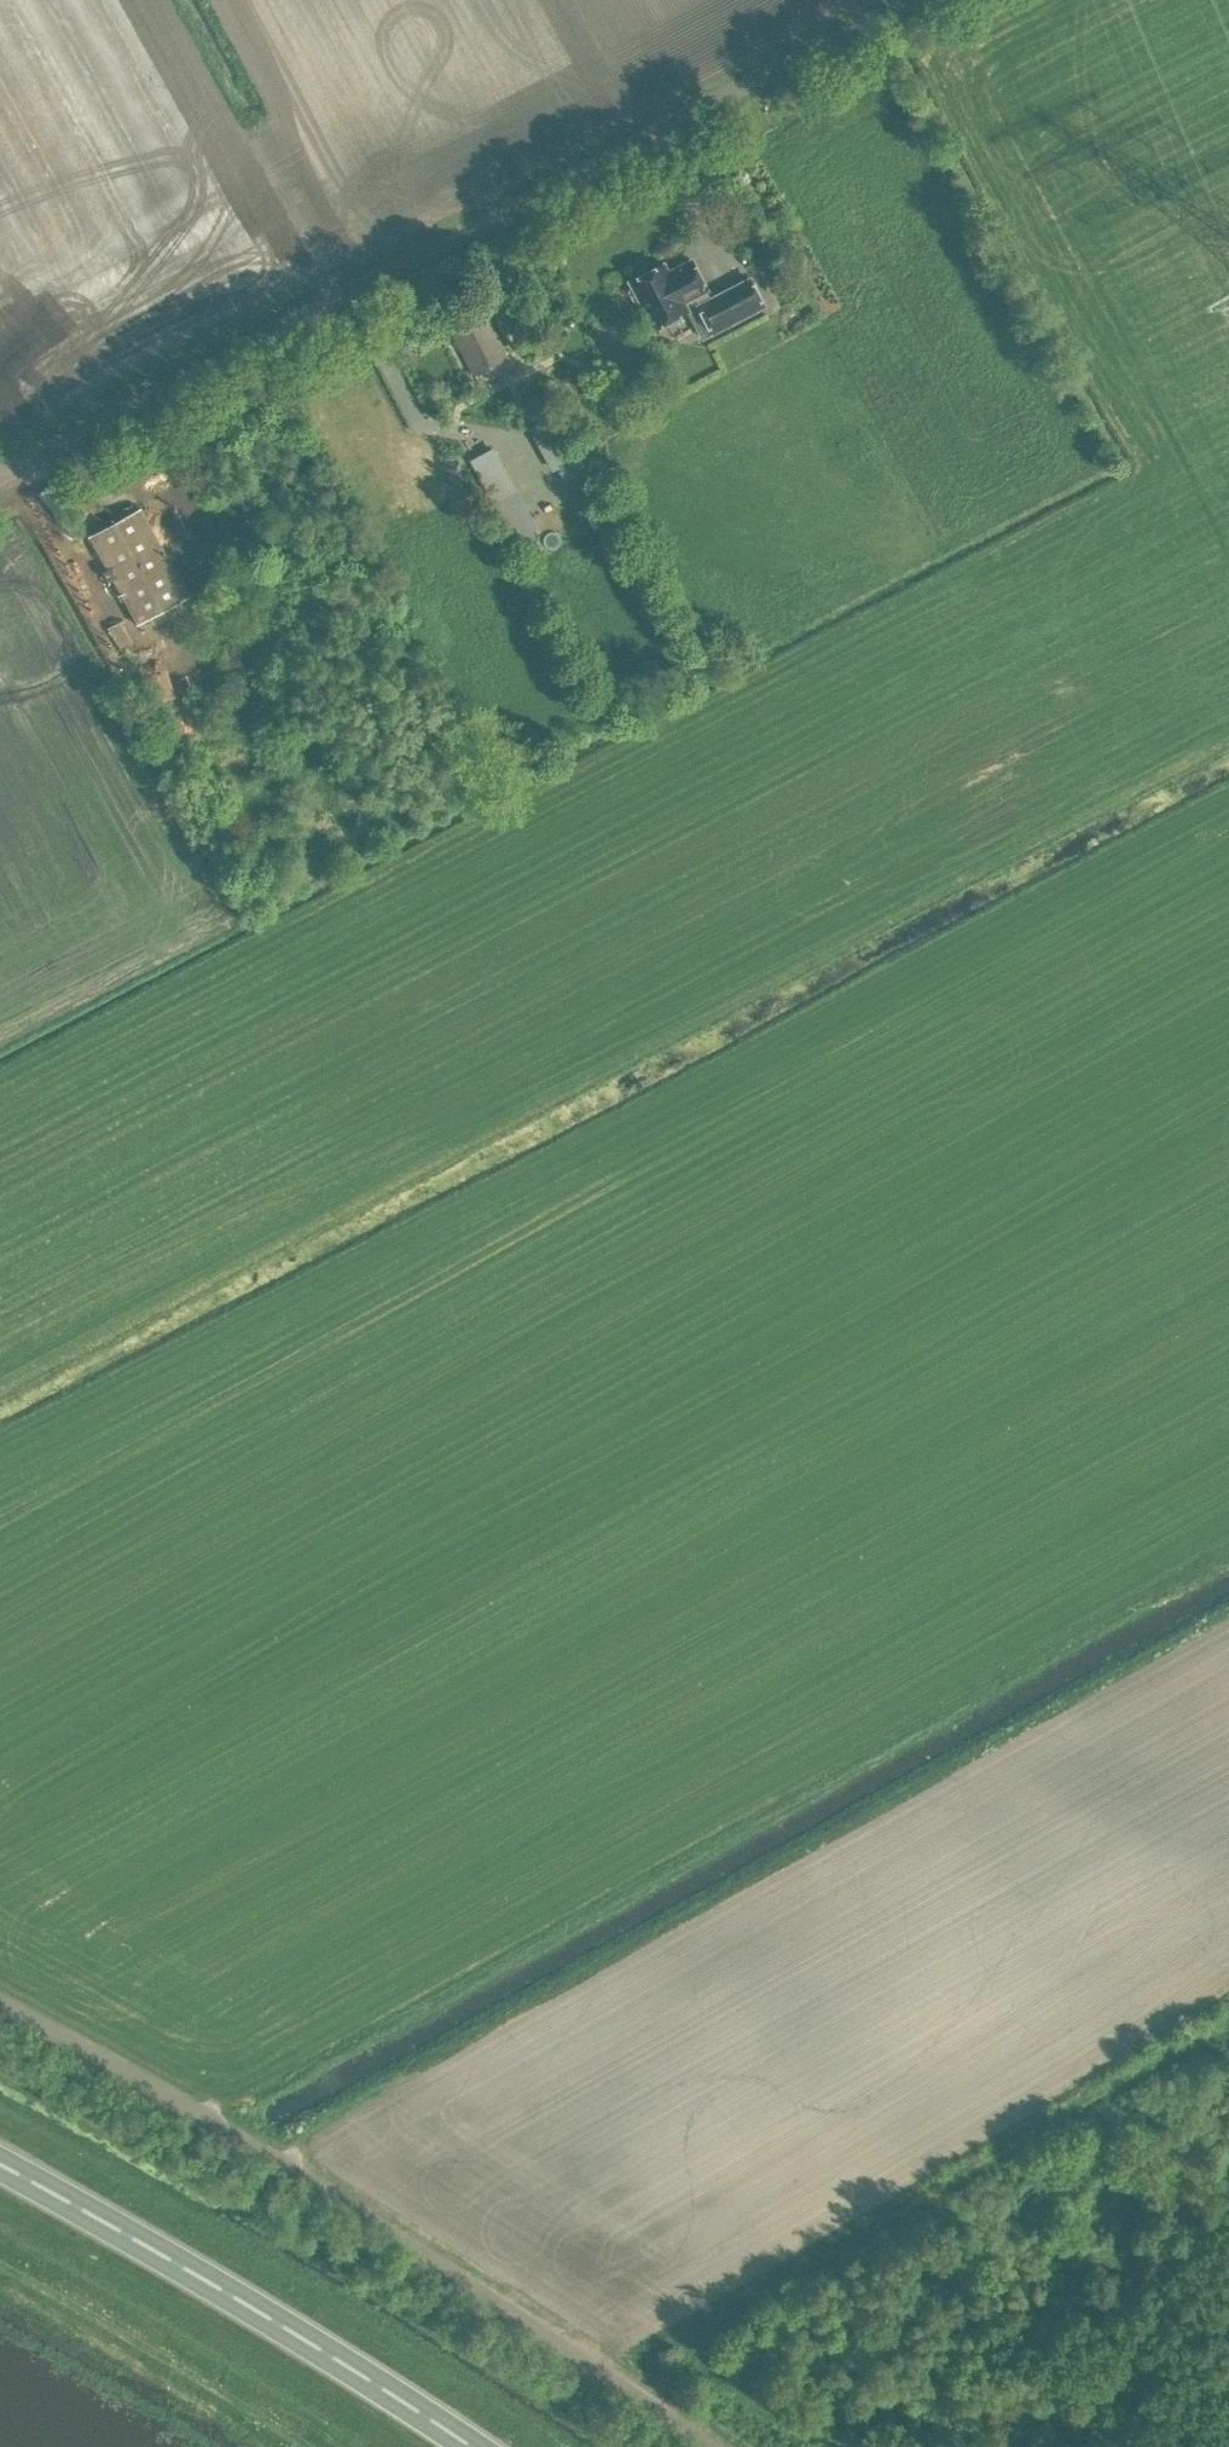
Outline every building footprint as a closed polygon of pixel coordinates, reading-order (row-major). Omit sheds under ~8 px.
[(710,299),(706,290),(707,290),(691,260),(668,272),(663,263),(629,281),(632,287),(630,288),(629,292),(633,300),(637,302),(639,301),(654,328),(688,310),(683,302),(694,296),(699,305),(697,305),(712,333),(764,306),(750,278),(710,299)] [(476,377),(511,359),(485,307),(450,325),(476,377)] [(568,483),(584,474),(554,418),(535,428),(557,469),(560,468),(568,483)] [(555,565),(494,450),(473,461),(534,576),(555,565)] [(246,521),(275,513),(272,503),(243,511),(246,521)] [(91,538),(139,626),(190,598),(142,510),(91,538)] [(177,711),(167,694),(173,691),(146,643),(122,657),(158,721),(177,711)]
